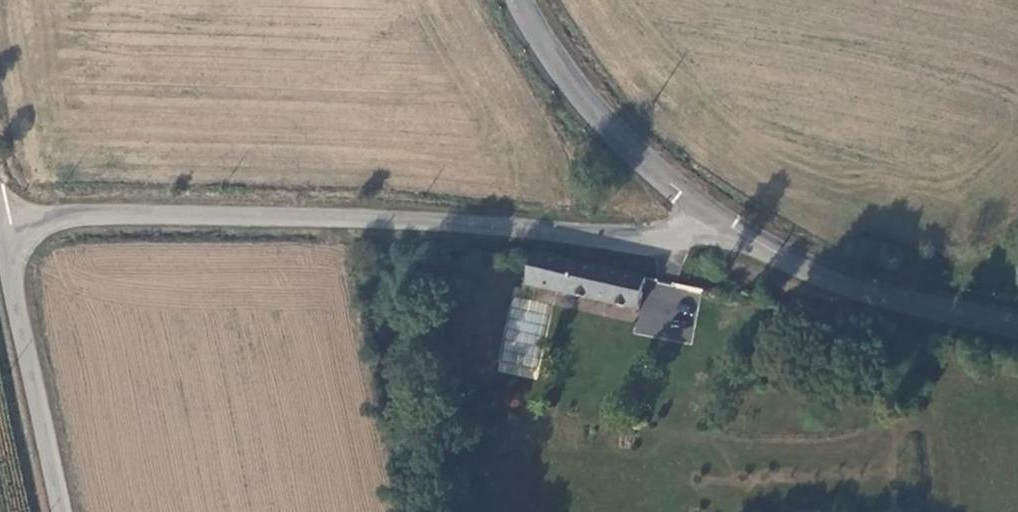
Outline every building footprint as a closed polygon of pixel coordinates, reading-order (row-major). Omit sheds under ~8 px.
[(1014,248),(1007,278),(1017,280),(1017,249),(1014,248)] [(612,269),(589,265),(535,253),(528,283),(607,300),(612,272),(612,269)] [(646,279),(612,272),(607,300),(640,306),(646,279)] [(507,297),(499,373),(539,377),(547,301),(507,297)]
